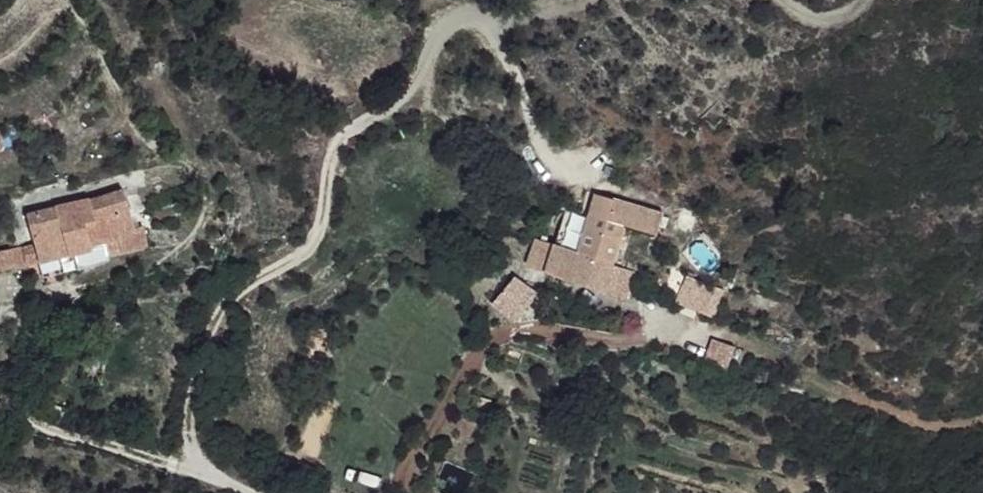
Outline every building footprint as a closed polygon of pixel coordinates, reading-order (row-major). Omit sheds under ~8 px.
[(121,188),(26,209),(38,256),(129,230),(121,188)] [(635,205),(602,194),(599,200),(628,211),(635,205)] [(628,211),(599,200),(597,209),(631,223),(664,234),(665,224),(628,211)] [(667,216),(635,205),(628,211),(665,224),(667,216)] [(631,223),(597,209),(583,254),(619,266),(631,223)] [(557,243),(549,241),(537,251),(531,266),(547,273),(557,243)] [(537,251),(549,241),(539,242),(537,251)] [(583,254),(557,243),(547,273),(628,301),(632,292),(636,274),(619,266),(583,254)] [(536,294),(517,279),(506,291),(527,305),(536,294)] [(704,299),(681,289),(677,302),(700,311),(704,299)] [(700,368),(724,375),(733,346),(709,339),(700,368)]
